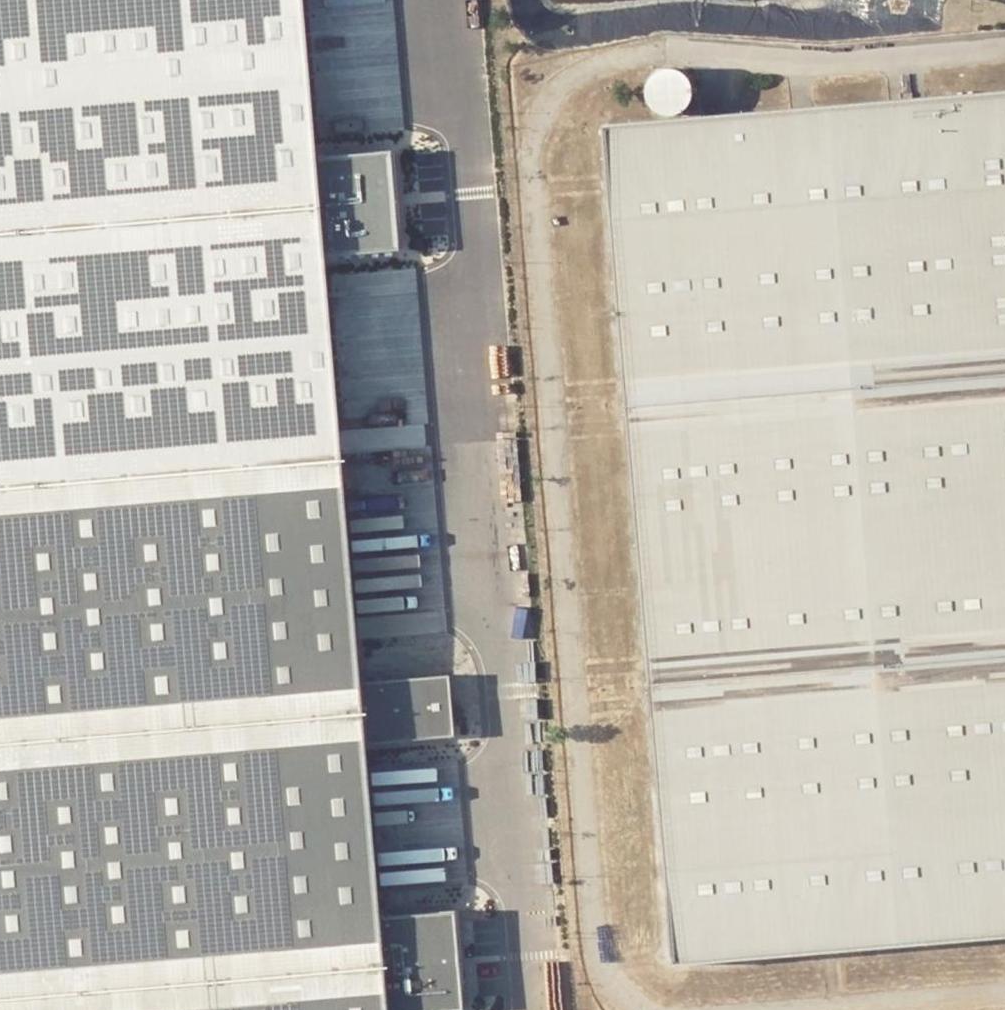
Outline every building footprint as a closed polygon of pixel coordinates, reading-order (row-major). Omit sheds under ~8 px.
[(379,917),(365,741),(359,684),(323,255),(315,159),(301,0),(0,0),(0,1009),(388,1009),(379,917)] [(654,116),(661,117),(669,117),(676,116),(683,112),(689,106),(692,98),(692,89),(690,81),(685,74),(678,69),(670,67),(661,67),(653,71),(647,76),(643,84),(642,92),(643,101),(647,108),(654,116)] [(602,125),(647,664),(673,968),(821,956),(839,955),(1004,941),(1004,91),(929,98),(886,102),(820,107),(790,110),(737,115),(651,122),(602,125)] [(315,159),(323,255),(397,250),(390,152),(315,159)] [(359,684),(365,741),(454,735),(448,677),(359,684)] [(388,1009),(455,1009),(462,1009),(455,912),(379,917),(388,1009)]
